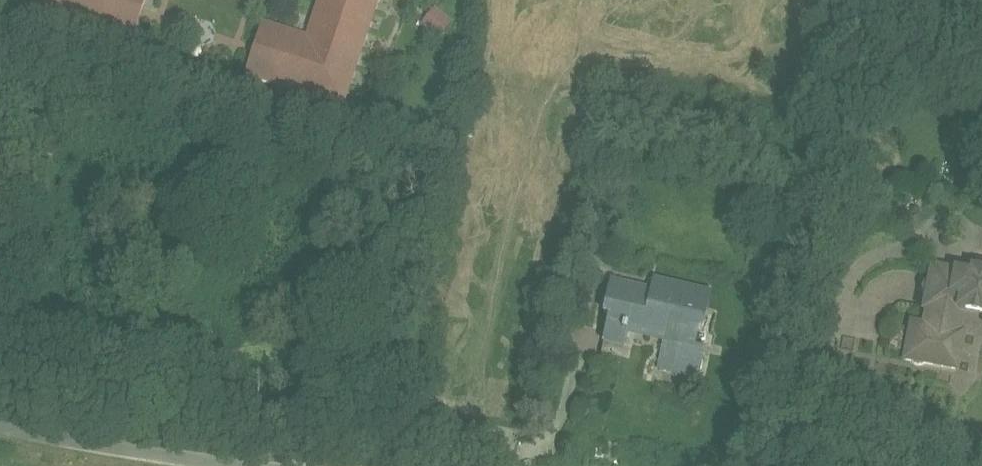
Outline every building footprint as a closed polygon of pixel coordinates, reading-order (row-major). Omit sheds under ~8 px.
[(37,12),(137,45),(152,0),(41,0),(37,12)] [(308,39),(262,24),(244,80),(347,114),(385,0),(321,0),(308,39)] [(438,12),(422,30),(440,45),(455,28),(438,12)] [(964,333),(966,321),(971,321),(972,317),(981,319),(981,273),(972,271),(972,275),(931,268),(924,313),(926,314),(924,326),(912,324),(905,366),(960,375),(967,334),(964,333)] [(653,292),(613,284),(606,320),(611,321),(606,345),(629,350),(631,339),(668,346),(662,375),(702,383),(708,352),(699,350),(711,292),(656,280),(653,292)]
